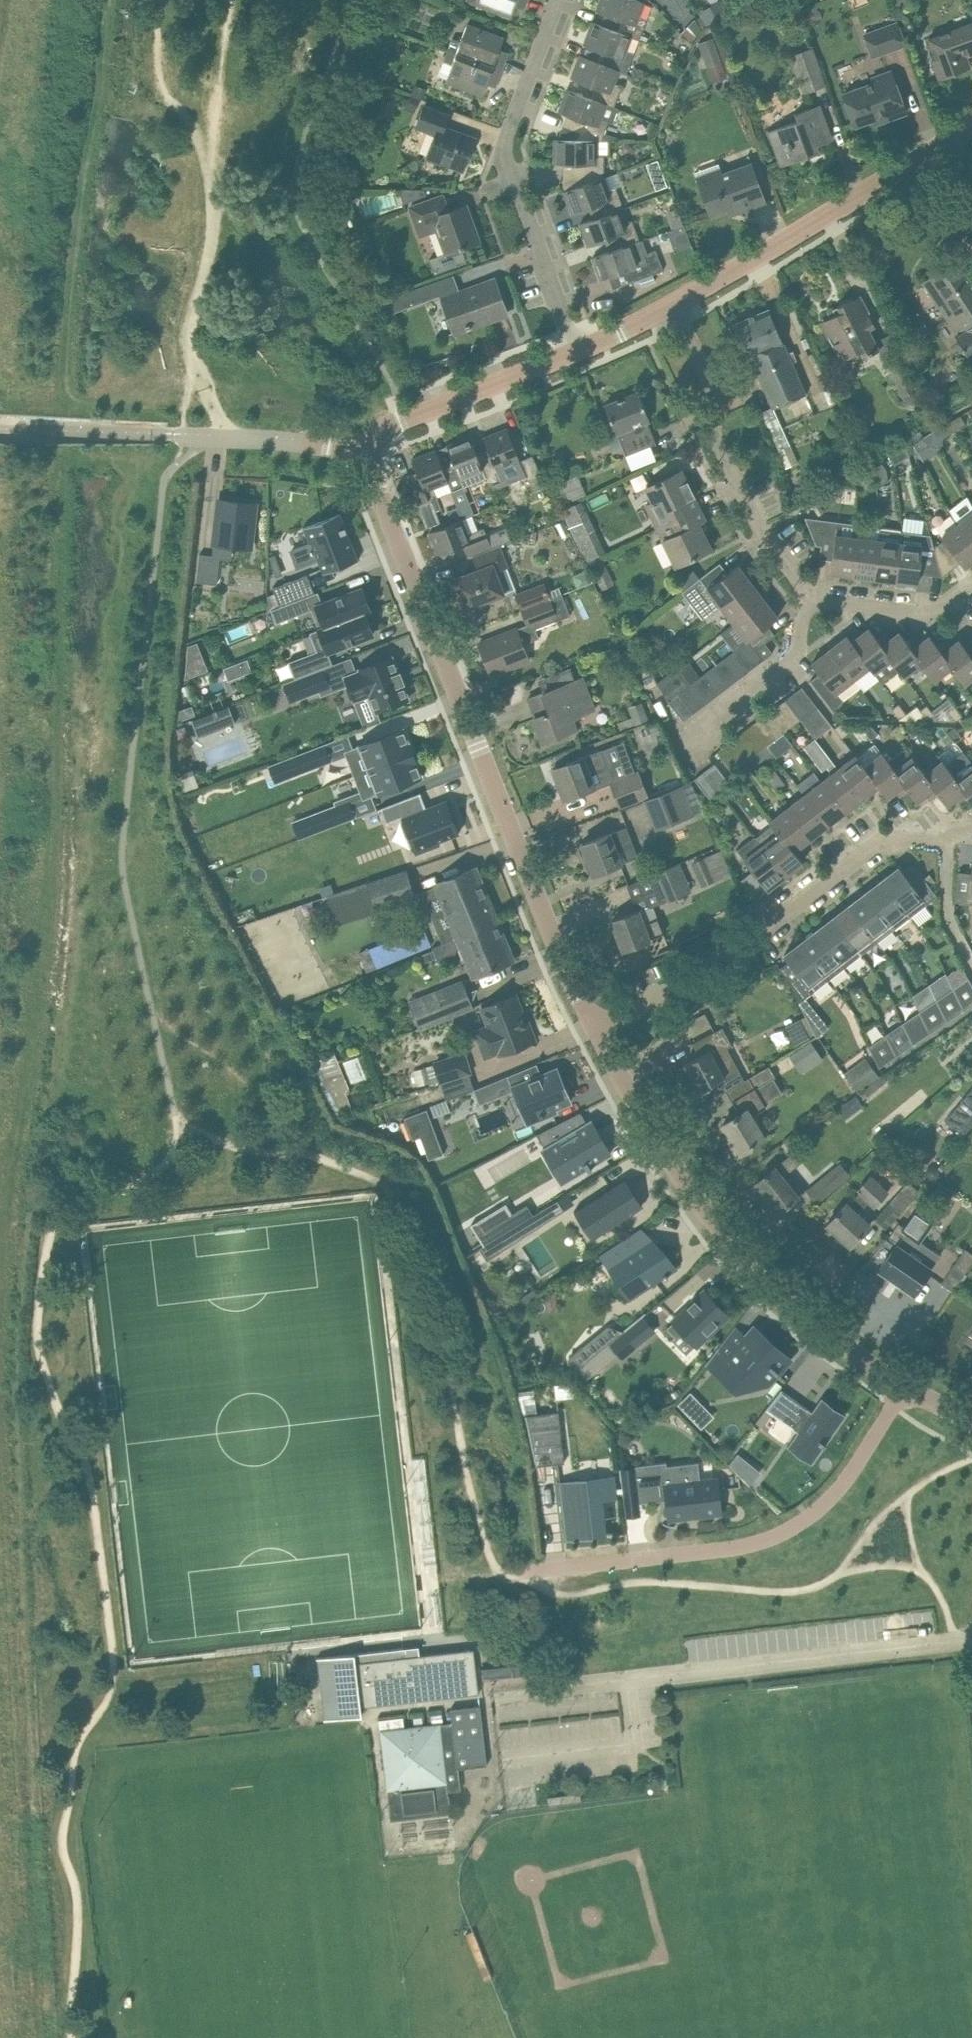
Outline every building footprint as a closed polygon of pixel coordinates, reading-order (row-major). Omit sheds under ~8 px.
[(475,3),(512,17),(516,5),(524,8),(527,0),(476,0),(475,3)] [(596,10),(621,19),(617,30),(632,36),(639,38),(646,19),(639,16),(644,2),(638,0),(600,0),(596,10)] [(873,57),(904,45),(897,25),(899,24),(893,7),(859,19),(873,57)] [(592,21),(584,44),(608,53),(604,64),(619,70),(626,73),(634,52),(626,49),(632,36),(617,30),(592,21)] [(924,40),(939,79),(967,69),(961,53),(967,50),(969,55),(971,53),(971,22),(924,40)] [(504,37),(467,23),(461,40),(453,38),(449,49),(487,64),(502,69),(508,51),(500,48),(504,37)] [(713,37),(699,43),(713,82),(728,77),(713,37)] [(805,93),(825,85),(811,48),(790,55),(805,93)] [(446,81),(464,88),(473,91),(483,95),(487,84),(495,87),(502,69),(487,64),(449,49),(439,75),(447,78),(446,81)] [(580,55),(571,77),(596,87),(592,98),(614,107),(614,106),(621,87),(613,84),(619,70),(604,64),(580,55)] [(891,72),(873,78),(875,84),(844,95),(855,125),(885,114),(887,119),(906,112),(891,72)] [(567,89),(559,111),(584,121),(580,132),(561,125),(556,139),(576,139),(576,141),(598,140),(601,140),(608,121),(612,122),(618,108),(614,106),(614,107),(592,98),(567,89)] [(424,105),(415,127),(435,134),(427,155),(464,169),(475,139),(445,128),(450,114),(424,105)] [(818,106),(795,114),(798,121),(770,131),(775,146),(782,165),(807,155),(805,149),(831,140),(818,106)] [(555,139),(554,163),(580,163),(580,185),(580,187),(604,177),(605,155),(597,155),(598,140),(576,141),(576,139),(556,139),(555,139)] [(646,163),(650,175),(662,171),(658,159),(646,163)] [(751,162),(723,172),(722,168),(697,177),(711,215),(735,207),(737,212),(765,201),(751,162)] [(564,191),(572,213),(596,204),(600,216),(620,209),(623,208),(616,188),(604,188),(604,177),(580,187),(580,185),(564,191)] [(436,230),(445,253),(429,259),(434,274),(466,262),(461,248),(480,241),(466,204),(442,213),(438,200),(411,209),(420,236),(436,230)] [(580,223),(588,246),(613,237),(617,248),(632,244),(641,241),(641,240),(633,221),(626,224),(620,209),(600,216),(580,223)] [(641,241),(632,244),(617,248),(592,257),(601,280),(625,271),(629,282),(639,278),(653,273),(663,269),(656,250),(649,253),(644,239),(641,240),(641,241)] [(922,281),(947,319),(952,316),(963,332),(958,335),(956,336),(971,360),(971,359),(971,272),(960,255),(922,281)] [(653,273),(639,278),(642,286),(656,281),(653,273)] [(452,274),(385,299),(389,311),(441,292),(457,286),(452,274)] [(443,298),(455,332),(506,313),(494,279),(443,298)] [(840,312),(821,321),(826,331),(830,339),(841,360),(861,350),(865,357),(878,350),(880,349),(875,341),(869,329),(875,326),(865,306),(859,310),(853,298),(837,306),(840,312)] [(734,323),(749,358),(751,357),(773,408),(806,393),(769,308),(734,323)] [(901,353),(887,359),(887,361),(907,405),(921,398),(917,390),(901,353)] [(650,419),(639,392),(605,405),(617,436),(619,436),(624,451),(623,451),(625,455),(656,443),(647,420),(650,419)] [(777,450),(789,444),(772,407),(759,412),(777,450)] [(348,409),(335,414),(339,424),(352,418),(348,409)] [(954,429),(965,422),(960,415),(950,421),(954,429)] [(940,427),(932,432),(941,446),(942,446),(945,434),(954,429),(950,421),(940,427)] [(488,448),(477,452),(486,477),(489,486),(493,485),(494,486),(525,474),(519,462),(520,461),(520,460),(507,427),(484,436),(488,448)] [(924,436),(913,443),(918,451),(928,444),(940,447),(941,446),(932,432),(924,436)] [(451,490),(486,477),(477,452),(470,435),(447,445),(452,459),(441,463),(443,467),(449,483),(448,483),(451,490)] [(887,453),(893,464),(908,455),(902,444),(887,453)] [(417,470),(405,475),(426,528),(441,522),(436,510),(441,508),(436,495),(433,488),(448,483),(449,483),(443,467),(436,449),(412,458),(417,470)] [(532,454),(520,460),(520,461),(519,462),(525,474),(533,490),(546,484),(532,454)] [(876,476),(887,469),(882,462),(871,469),(876,476)] [(681,469),(645,487),(652,501),(646,504),(657,528),(700,507),(681,469)] [(876,476),(871,469),(860,476),(865,483),(876,476)] [(551,490),(557,505),(563,503),(563,504),(586,495),(577,475),(555,484),(556,487),(551,490)] [(220,500),(220,499),(219,499),(214,543),(251,547),(256,503),(234,501),(234,500),(233,500),(233,501),(220,500)] [(469,501),(458,505),(458,506),(461,513),(465,512),(467,516),(474,513),(469,501)] [(461,513),(458,506),(447,510),(450,518),(461,513)] [(706,519),(700,507),(657,528),(675,565),(694,557),(712,548),(699,523),(706,519)] [(605,517),(617,540),(632,532),(620,509),(605,517)] [(958,522),(971,540),(971,511),(958,522)] [(318,558),(323,573),(359,559),(341,513),(303,527),(310,544),(319,540),(325,555),(318,558)] [(438,555),(448,551),(464,545),(468,557),(511,540),(506,527),(486,535),(482,527),(477,529),(472,515),(429,531),(438,555)] [(822,544),(820,557),(832,559),(831,572),(852,575),(859,525),(805,518),(806,520),(816,544),(822,544)] [(941,535),(944,538),(933,546),(942,576),(960,561),(965,567),(971,561),(971,540),(958,522),(941,535)] [(859,525),(852,575),(874,577),(880,528),(881,528),(859,525)] [(594,528),(575,537),(587,561),(589,560),(599,555),(606,552),(594,528)] [(874,577),(895,580),(902,531),(880,528),(874,577)] [(942,576),(933,546),(930,534),(902,531),(895,580),(918,583),(919,573),(942,576)] [(478,569),(454,578),(465,608),(474,604),(484,601),(504,593),(516,588),(508,567),(500,546),(491,549),(473,557),(478,569)] [(200,554),(197,582),(213,583),(216,555),(200,554)] [(599,555),(589,560),(602,589),(612,585),(599,555)] [(701,577),(689,586),(697,596),(692,599),(705,616),(721,604),(721,605),(751,582),(738,564),(729,570),(727,572),(720,562),(704,574),(701,577)] [(585,569),(570,576),(589,619),(605,612),(585,569)] [(280,606),(315,593),(310,579),(293,585),(291,580),(273,587),(280,606)] [(735,622),(764,599),(751,582),(721,605),(735,622)] [(534,586),(516,594),(521,608),(523,608),(523,609),(550,598),(544,583),(534,586)] [(312,609),(319,628),(365,613),(370,611),(361,588),(322,603),(318,591),(315,593),(280,606),(271,609),(276,623),(312,609)] [(527,624),(533,622),(556,613),(558,619),(570,615),(562,594),(550,598),(523,609),(522,610),(527,624)] [(778,617),(764,599),(735,622),(748,639),(748,640),(755,649),(765,642),(775,634),(768,624),(778,617)] [(365,613),(319,628),(310,632),(317,650),(289,661),(295,677),(333,663),(328,652),(373,634),(365,613)] [(536,628),(533,622),(527,624),(517,628),(479,643),(491,674),(530,659),(524,644),(539,638),(536,628)] [(869,627),(852,640),(851,641),(870,665),(875,672),(891,659),(892,658),(887,652),(877,639),(878,638),(869,627)] [(877,639),(887,652),(892,658),(891,659),(892,659),(905,675),(922,662),(907,643),(908,642),(900,631),(890,638),(886,633),(878,638),(877,639)] [(852,640),(848,635),(830,649),(853,678),(870,665),(851,641),(852,640)] [(916,636),(908,642),(907,643),(922,662),(935,679),(951,667),(951,666),(952,666),(947,658),(937,647),(938,646),(930,635),(921,642),(916,636)] [(964,644),(963,645),(971,656),(971,638),(964,644)] [(947,658),(952,666),(951,666),(951,667),(952,666),(964,683),(971,677),(971,656),(963,645),(964,644),(959,639),(950,646),(946,640),(938,646),(937,647),(947,658)] [(763,659),(755,649),(748,640),(738,647),(753,667),(763,659)] [(773,652),(767,645),(765,642),(755,649),(763,659),(773,652)] [(188,645),(185,679),(206,671),(195,643),(188,645)] [(753,667),(738,647),(728,655),(738,668),(743,675),(753,667)] [(853,678),(830,649),(812,662),(820,672),(810,680),(825,700),(826,699),(835,711),(843,699),(836,691),(853,678)] [(743,675),(738,668),(728,655),(718,662),(733,682),(743,675)] [(346,675),(356,700),(369,695),(376,711),(390,705),(392,708),(404,704),(402,700),(409,698),(403,683),(405,682),(400,671),(399,672),(393,657),(360,670),(346,675)] [(226,676),(250,671),(248,661),(224,666),(226,676)] [(635,667),(638,672),(646,690),(658,684),(647,661),(635,667)] [(723,690),(733,682),(718,662),(708,670),(723,690)] [(322,669),(285,684),(292,701),(329,687),(322,669)] [(714,697),(723,690),(708,670),(698,678),(714,697)] [(550,711),(534,717),(543,741),(562,734),(575,729),(570,718),(594,709),(582,678),(543,692),(550,711)] [(704,705),(714,697),(698,678),(688,685),(704,705)] [(704,705),(688,685),(678,693),(694,712),(704,705)] [(817,706),(802,686),(785,699),(801,719),(817,706)] [(694,712),(678,693),(668,700),(684,720),(694,712)] [(935,712),(927,718),(928,719),(956,720),(964,714),(955,703),(950,696),(932,710),(935,712)] [(785,699),(773,708),(781,718),(771,725),(779,735),(801,719),(785,699)] [(899,718),(905,712),(897,702),(891,707),(899,718)] [(927,718),(935,712),(927,703),(920,709),(927,718)] [(177,711),(175,722),(196,715),(192,705),(177,711)] [(236,722),(229,705),(214,711),(220,725),(234,720),(234,722),(236,722)] [(781,718),(773,708),(751,725),(766,744),(779,735),(771,725),(781,718)] [(632,717),(616,723),(619,730),(635,724),(632,717)] [(844,736),(850,731),(842,721),(836,726),(844,736)] [(871,738),(878,732),(871,723),(864,728),(871,738)] [(900,739),(906,734),(899,724),(893,729),(900,739)] [(766,744),(751,725),(739,734),(747,744),(737,752),(744,761),(766,744)] [(926,740),(933,734),(926,725),(919,730),(926,740)] [(956,742),(964,736),(956,725),(948,731),(956,742)] [(344,750),(354,775),(413,752),(410,742),(409,743),(403,728),(344,750)] [(737,752),(747,744),(739,734),(730,742),(737,752)] [(815,738),(804,747),(822,771),(827,767),(832,773),(821,781),(845,811),(862,798),(839,768),(838,768),(834,762),(815,738)] [(875,742),(858,756),(866,765),(864,766),(879,784),(879,785),(887,797),(896,790),(901,796),(909,790),(909,789),(894,769),(896,768),(890,759),(884,751),(883,752),(875,742)] [(938,755),(942,760),(944,759),(957,776),(955,778),(970,796),(969,797),(971,801),(971,764),(955,742),(938,755)] [(331,760),(324,743),(283,759),(290,776),(331,760)] [(896,768),(894,769),(909,789),(909,790),(917,801),(926,793),(931,799),(939,793),(939,792),(925,774),(926,773),(912,755),(905,747),(890,759),(896,768)] [(564,798),(594,786),(595,788),(611,782),(617,796),(620,807),(648,796),(637,769),(612,779),(601,749),(572,761),(553,768),(564,798)] [(413,752),(354,775),(363,799),(422,776),(416,762),(417,761),(413,752)] [(857,754),(856,754),(839,768),(862,798),(879,785),(879,784),(864,766),(866,765),(857,754)] [(942,760),(926,773),(925,774),(939,792),(939,793),(947,804),(957,797),(961,803),(969,797),(970,796),(955,778),(957,776),(944,759),(942,760)] [(715,763),(705,770),(717,786),(720,790),(730,783),(727,779),(715,763)] [(705,770),(695,778),(710,798),(720,790),(717,786),(705,770)] [(814,771),(797,784),(804,794),(828,824),(845,811),(821,781),(814,771)] [(644,798),(656,828),(693,813),(681,784),(644,798)] [(417,853),(441,843),(440,840),(461,832),(448,799),(427,807),(421,791),(382,807),(387,822),(402,816),(417,853)] [(828,824),(804,794),(787,807),(811,838),(828,824)] [(307,816),(314,833),(355,817),(348,800),(307,816)] [(787,807),(769,821),(772,824),(778,832),(779,832),(793,851),(794,850),(811,838),(787,807)] [(772,824),(755,837),(761,844),(780,869),(785,875),(803,861),(798,855),(794,850),(793,851),(779,832),(778,832),(772,824)] [(620,863),(638,856),(633,842),(626,826),(601,836),(582,843),(588,858),(585,860),(589,872),(593,871),(594,874),(606,869),(620,863)] [(754,835),(737,849),(744,858),(753,870),(755,873),(765,886),(768,889),(785,875),(780,869),(761,844),(755,837),(754,835)] [(702,886),(731,873),(721,851),(692,864),(702,886)] [(638,911),(690,891),(680,863),(628,885),(638,911)] [(899,866),(882,879),(911,916),(938,895),(912,863),(902,871),(899,866)] [(474,867),(437,883),(438,884),(422,891),(442,943),(459,936),(496,921),(474,867)] [(367,880),(369,886),(327,899),(334,922),(415,899),(407,869),(367,880)] [(971,873),(959,871),(955,901),(969,903),(970,895),(971,896),(971,870),(971,873)] [(882,879),(866,891),(895,928),(911,916),(882,879)] [(895,928),(866,891),(850,904),(879,941),(895,928)] [(863,953),(879,941),(850,904),(833,916),(863,953)] [(613,920),(624,949),(664,934),(658,918),(642,924),(637,911),(613,920)] [(833,916),(817,929),(846,966),(863,953),(833,916)] [(456,952),(455,950),(463,946),(475,975),(512,960),(496,921),(459,936),(442,943),(432,947),(437,959),(456,952)] [(423,926),(402,935),(358,952),(366,972),(431,946),(423,926)] [(846,966),(817,929),(801,941),(830,978),(846,966)] [(824,983),(830,978),(801,941),(784,954),(795,967),(785,975),(799,1002),(805,997),(806,997),(824,983)] [(952,988),(962,1010),(971,1003),(971,986),(968,977),(952,988)] [(461,981),(434,992),(417,998),(428,1025),(472,1007),(461,981)] [(952,988),(936,999),(945,1021),(962,1010),(952,988)] [(535,1040),(530,1025),(527,1026),(515,994),(482,1007),(489,1025),(476,1031),(485,1056),(498,1051),(499,1054),(535,1040)] [(805,997),(799,1002),(806,1015),(807,1017),(816,1009),(806,997),(805,997)] [(936,999),(918,1011),(928,1033),(945,1021),(936,999)] [(918,1011),(902,1022),(912,1044),(928,1033),(918,1011)] [(902,1022),(885,1034),(894,1056),(912,1044),(902,1022)] [(706,1087),(707,1088),(710,1086),(716,1096),(726,1090),(744,1080),(726,1048),(732,1044),(722,1027),(692,1043),(699,1055),(685,1063),(699,1090),(706,1087)] [(894,1056),(885,1034),(867,1046),(877,1067),(894,1056)] [(811,1041),(810,1042),(789,1054),(796,1065),(816,1052),(818,1051),(811,1041)] [(343,1061),(352,1083),(374,1074),(364,1052),(343,1061)] [(463,1054),(435,1063),(441,1082),(469,1073),(463,1054)] [(349,1091),(334,1055),(310,1063),(337,1116),(351,1111),(344,1092),(349,1091)] [(435,1063),(415,1070),(421,1089),(441,1082),(435,1063)] [(542,1074),(537,1063),(507,1075),(527,1123),(558,1111),(556,1107),(571,1101),(558,1068),(542,1074)] [(855,1065),(845,1072),(859,1091),(879,1076),(871,1065),(861,1073),(855,1065)] [(730,1140),(725,1143),(733,1156),(765,1136),(752,1115),(766,1107),(755,1088),(775,1078),(768,1066),(744,1080),(726,1090),(740,1113),(722,1124),(731,1138),(730,1139),(730,1140)] [(945,1120),(964,1135),(971,1126),(971,1088),(945,1120)] [(429,1159),(444,1153),(427,1108),(405,1117),(413,1139),(421,1136),(429,1159)] [(561,1159),(572,1177),(587,1167),(589,1170),(592,1168),(591,1165),(611,1154),(604,1142),(600,1144),(596,1137),(599,1134),(591,1120),(583,1125),(578,1128),(571,1116),(537,1133),(545,1147),(543,1149),(552,1164),(561,1159)] [(794,1151),(756,1182),(780,1211),(805,1190),(795,1177),(788,1182),(783,1175),(801,1160),(794,1151)] [(819,1205),(852,1176),(840,1163),(808,1191),(819,1205)] [(846,1203),(827,1223),(851,1245),(869,1225),(854,1211),(866,1198),(874,1205),(887,1191),(870,1176),(857,1190),(858,1191),(846,1204),(846,1203)] [(917,1176),(911,1183),(909,1181),(875,1218),(885,1229),(920,1192),(918,1190),(924,1182),(917,1176)] [(597,1236),(642,1206),(624,1179),(579,1208),(597,1236)] [(565,1210),(558,1199),(534,1214),(527,1219),(534,1229),(565,1210)] [(533,1213),(527,1204),(510,1214),(517,1224),(517,1225),(527,1219),(534,1214),(533,1213)] [(888,1239),(896,1245),(880,1268),(915,1292),(931,1269),(931,1268),(941,1254),(919,1240),(933,1221),(916,1209),(904,1226),(899,1223),(888,1239)] [(642,1228),(641,1227),(599,1255),(600,1256),(602,1255),(630,1298),(628,1299),(629,1300),(665,1277),(666,1278),(668,1276),(668,1275),(676,1269),(665,1252),(651,1244),(641,1229),(642,1228)] [(518,1240),(510,1229),(480,1249),(487,1260),(518,1240)] [(952,1266),(947,1274),(959,1281),(963,1274),(952,1266)] [(523,1304),(538,1295),(534,1289),(519,1299),(523,1304)] [(682,1330),(697,1345),(719,1324),(715,1320),(725,1311),(708,1294),(705,1291),(701,1294),(673,1321),(667,1327),(676,1337),(682,1330)] [(634,1322),(609,1343),(621,1358),(646,1337),(634,1322)] [(707,1362),(708,1362),(737,1388),(753,1370),(768,1383),(789,1360),(767,1340),(764,1343),(754,1333),(756,1330),(754,1328),(749,1333),(746,1337),(731,1354),(729,1356),(719,1348),(719,1347),(707,1362)] [(589,1341),(571,1355),(580,1366),(597,1352),(589,1341)] [(812,1463),(846,1414),(822,1397),(812,1410),(782,1389),(767,1409),(797,1431),(787,1446),(812,1463)] [(691,1392),(681,1402),(693,1414),(703,1404),(691,1392)] [(559,1411),(526,1414),(537,1465),(564,1462),(559,1411)] [(738,1453),(730,1464),(739,1474),(749,1461),(738,1453)] [(667,1479),(659,1480),(658,1471),(636,1474),(636,1466),(620,1468),(623,1495),(638,1493),(639,1502),(668,1499),(671,1519),(720,1513),(715,1477),(668,1483),(667,1479)] [(602,1499),(617,1497),(615,1475),(558,1481),(565,1539),(606,1534),(602,1499)] [(324,1712),(361,1708),(360,1700),(478,1687),(473,1643),(403,1650),(402,1642),(317,1651),(324,1712)] [(534,1663),(482,1667),(483,1681),(535,1677),(534,1663)] [(450,1709),(452,1721),(457,1768),(458,1768),(487,1764),(480,1705),(450,1708),(450,1709)] [(450,1812),(448,1797),(448,1791),(461,1789),(458,1768),(457,1768),(452,1721),(380,1729),(391,1819),(450,1812)] [(485,1960),(478,1963),(484,1980),(492,1977),(485,1960)]
